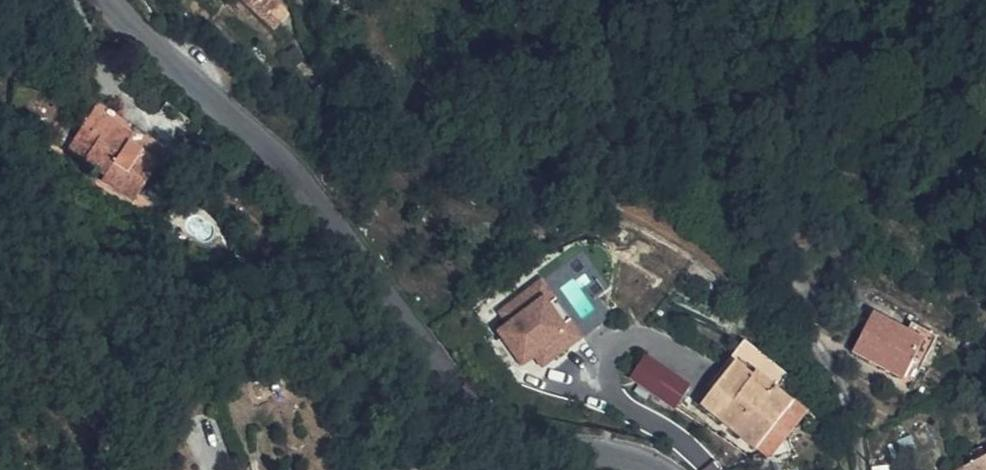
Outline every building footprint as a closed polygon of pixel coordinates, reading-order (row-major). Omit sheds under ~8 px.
[(280,25),(295,10),(284,0),(253,0),(280,25)] [(127,149),(122,155),(157,183),(151,192),(180,218),(193,203),(127,149)] [(151,250),(180,218),(151,192),(157,183),(122,155),(101,180),(116,194),(108,203),(128,221),(123,226),(151,250)] [(646,353),(631,379),(680,408),(695,382),(646,353)] [(936,395),(920,381),(891,358),(865,389),(911,427),(936,395)] [(785,453),(776,438),(770,441),(757,417),(762,413),(752,396),(703,423),(728,469),(749,469),(748,468),(762,459),(765,465),(785,453)]
